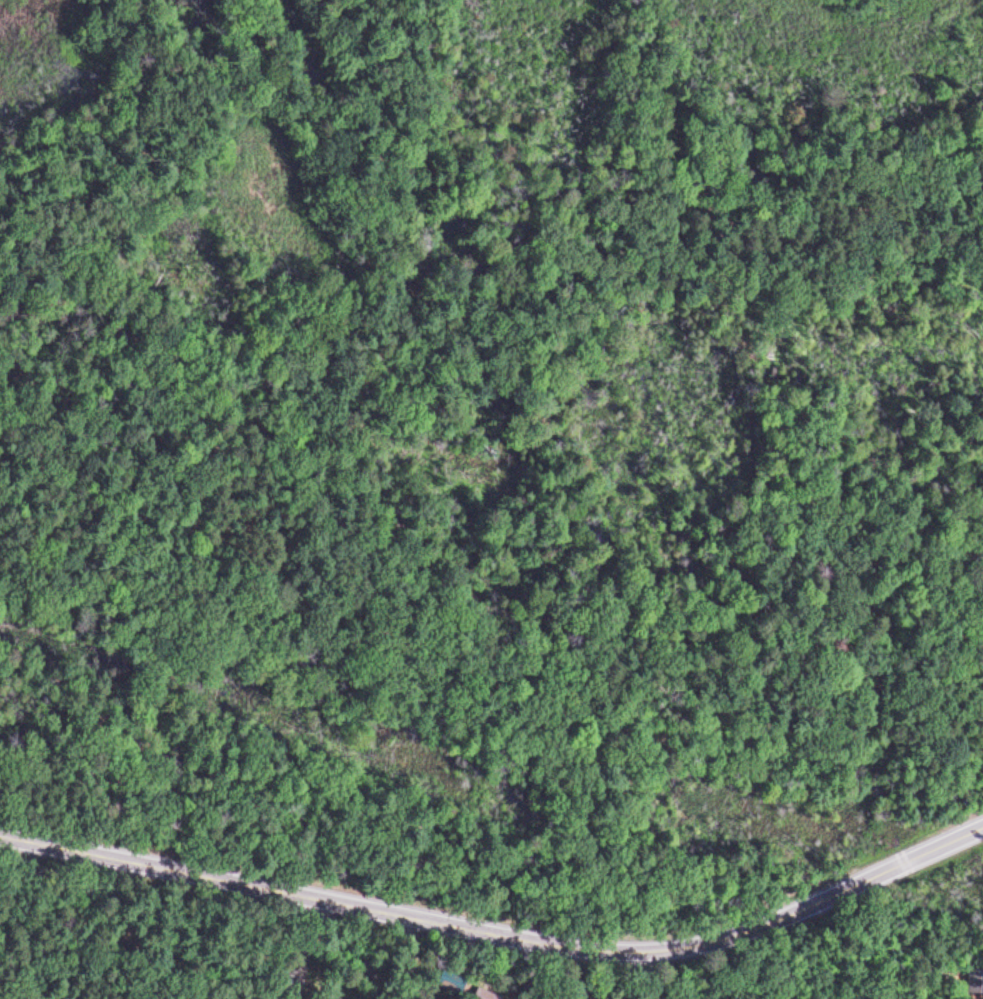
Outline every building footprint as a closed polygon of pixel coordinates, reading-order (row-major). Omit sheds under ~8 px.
[(967,972),(967,995),(982,995),(982,972),(967,972)] [(476,989),(471,998),(497,998),(476,989)]
